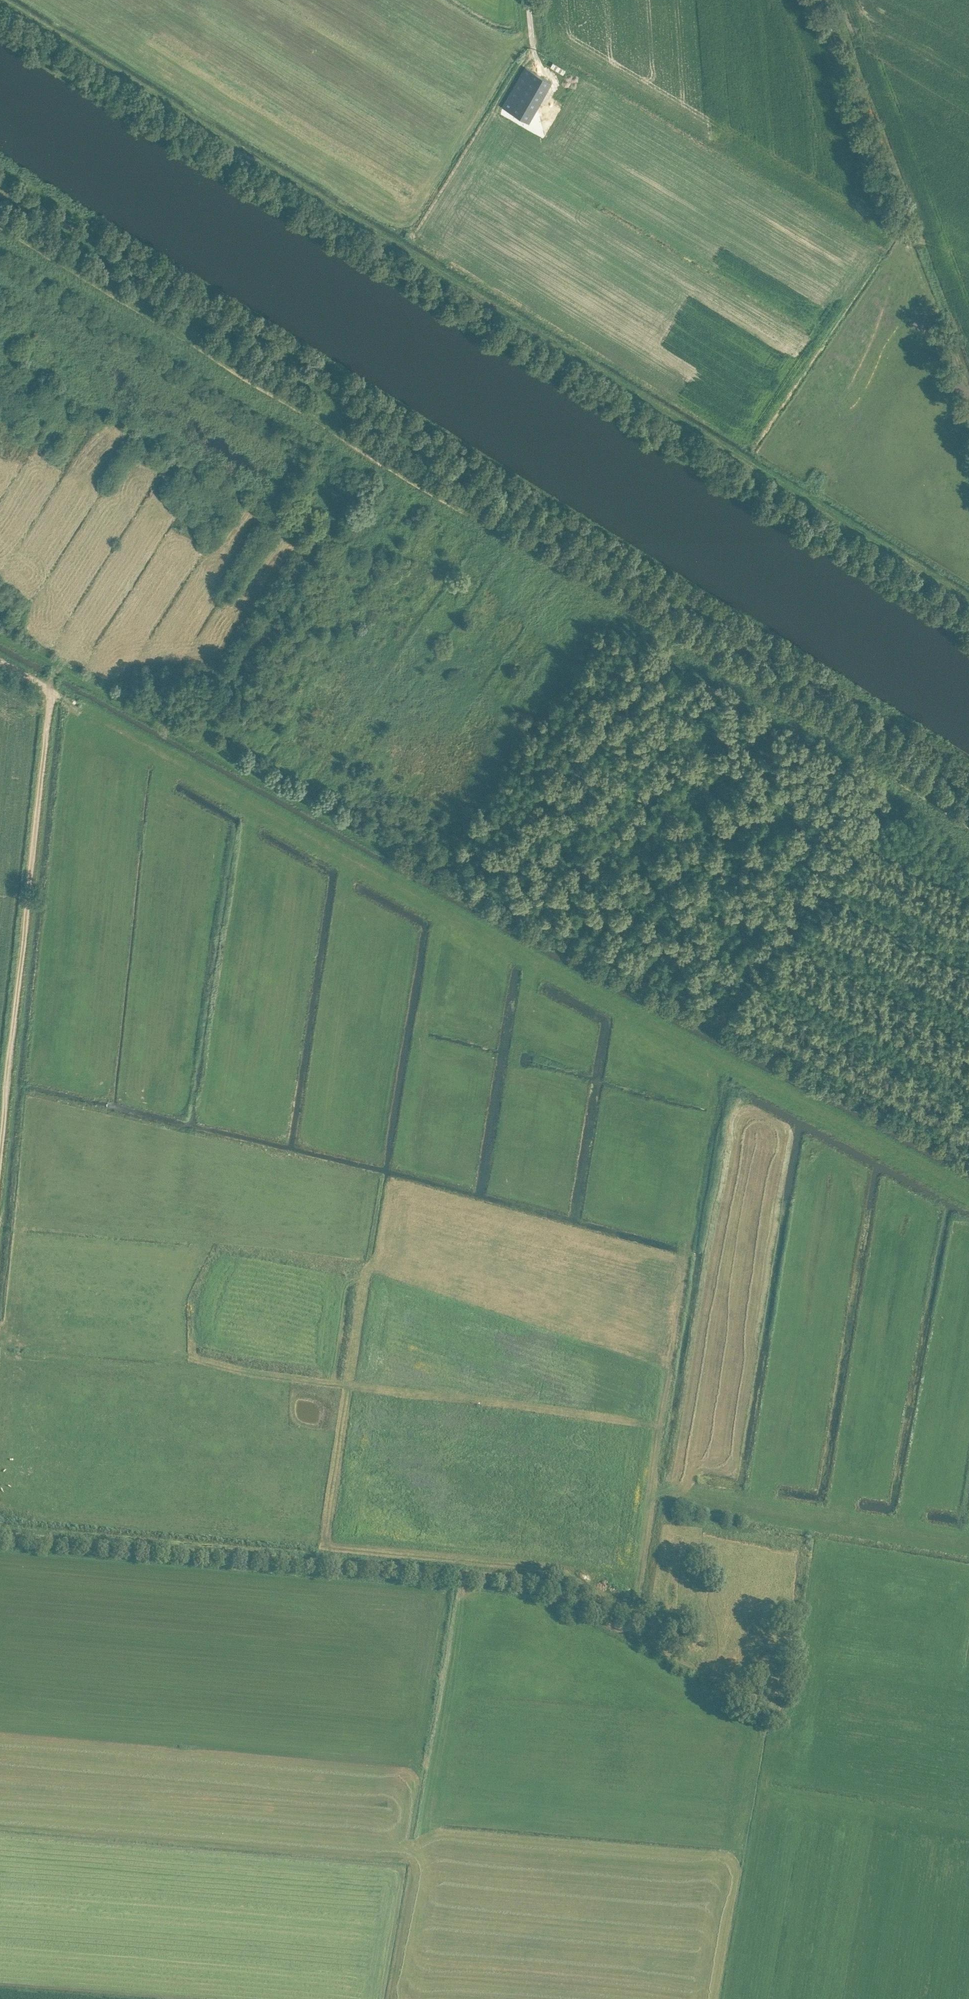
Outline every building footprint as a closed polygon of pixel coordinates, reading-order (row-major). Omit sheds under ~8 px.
[(526,67),(508,96),(534,112),(547,91),(535,84),(540,75),(526,67)]
